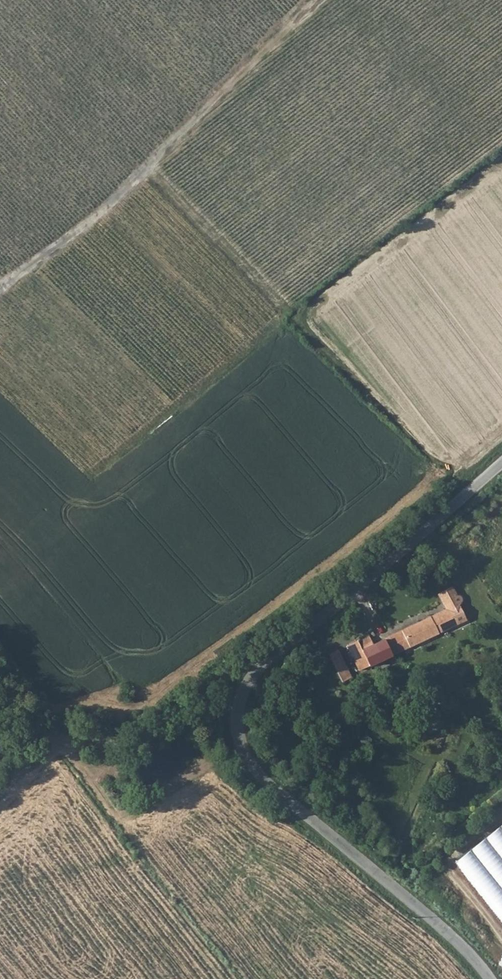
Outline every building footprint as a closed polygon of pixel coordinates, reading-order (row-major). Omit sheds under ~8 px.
[(467,621),(459,604),(461,603),(463,601),(461,596),(458,595),(456,597),(451,588),(438,593),(442,603),(445,609),(442,611),(429,617),(438,635),(467,621)] [(438,635),(429,617),(413,624),(422,642),(438,635)] [(338,625),(334,620),(326,626),(331,631),(338,625)] [(390,657),(422,642),(413,624),(383,639),(390,657)] [(369,636),(347,646),(348,648),(354,659),(359,671),(372,665),(364,648),(373,644),(369,636)] [(364,648),(372,665),(390,657),(383,639),(373,644),(364,648)] [(343,682),(354,677),(341,649),(330,654),(343,682)] [(433,715),(423,724),(431,733),(441,724),(433,715)] [(454,862),(501,924),(501,824),(454,862)]
